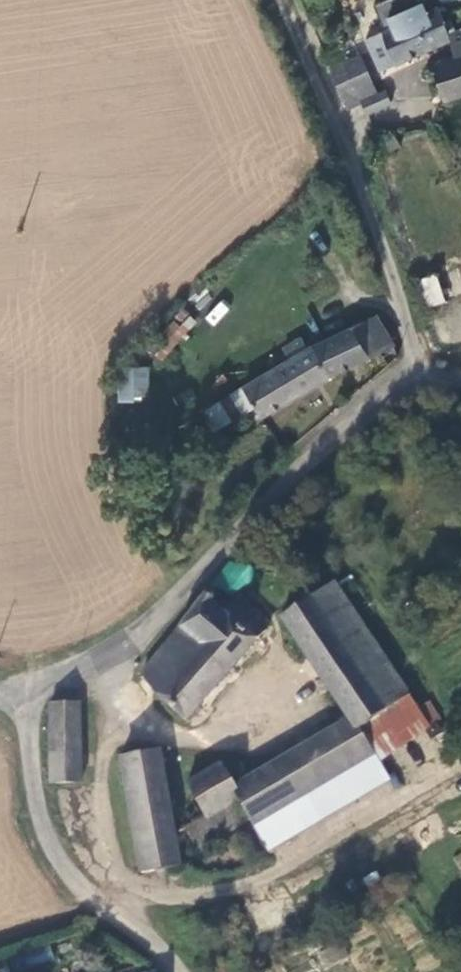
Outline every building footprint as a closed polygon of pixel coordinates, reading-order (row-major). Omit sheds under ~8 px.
[(447,44),(450,35),(442,11),(439,5),(364,37),(369,49),(380,71),(447,44)] [(450,35),(457,57),(431,68),(444,101),(460,96),(460,31),(450,35)] [(366,69),(359,54),(329,69),(345,108),(361,100),(366,111),(390,102),(385,89),(373,95),(361,71),(366,69)] [(419,283),(428,308),(460,294),(460,269),(460,267),(419,283)] [(220,301),(204,318),(213,326),(229,309),(220,301)] [(305,340),(286,350),(291,360),(286,363),(264,374),(243,386),(244,388),(255,407),(259,415),(392,347),(376,318),(309,349),(305,340)] [(187,330),(174,319),(148,349),(160,361),(187,330)] [(286,363),(270,331),(247,345),(264,374),(286,363)] [(149,402),(149,367),(117,366),(117,401),(149,402)] [(255,407),(244,388),(203,412),(214,431),(255,407)] [(294,608),(283,615),(351,724),(355,730),(409,695),(336,583),(314,597),(294,608)] [(287,595),(294,608),(314,597),(304,584),(287,595)] [(159,652),(144,673),(160,699),(184,721),(270,627),(240,598),(225,611),(212,598),(214,596),(210,591),(159,652)] [(351,724),(240,795),(253,818),(251,819),(270,850),(389,779),(377,759),(429,727),(409,695),(355,730),(351,724)] [(79,782),(79,703),(51,702),(51,782),(79,782)] [(178,752),(161,755),(165,779),(181,775),(178,752)] [(233,752),(220,759),(224,767),(190,787),(207,817),(198,823),(195,817),(188,821),(191,829),(188,831),(197,847),(251,819),(253,818),(240,795),(233,783),(246,776),(233,752)] [(160,753),(121,758),(141,873),(181,866),(160,753)] [(327,964),(346,954),(340,942),(320,952),(327,964)] [(10,959),(14,971),(19,971),(53,960),(47,946),(10,959)]
